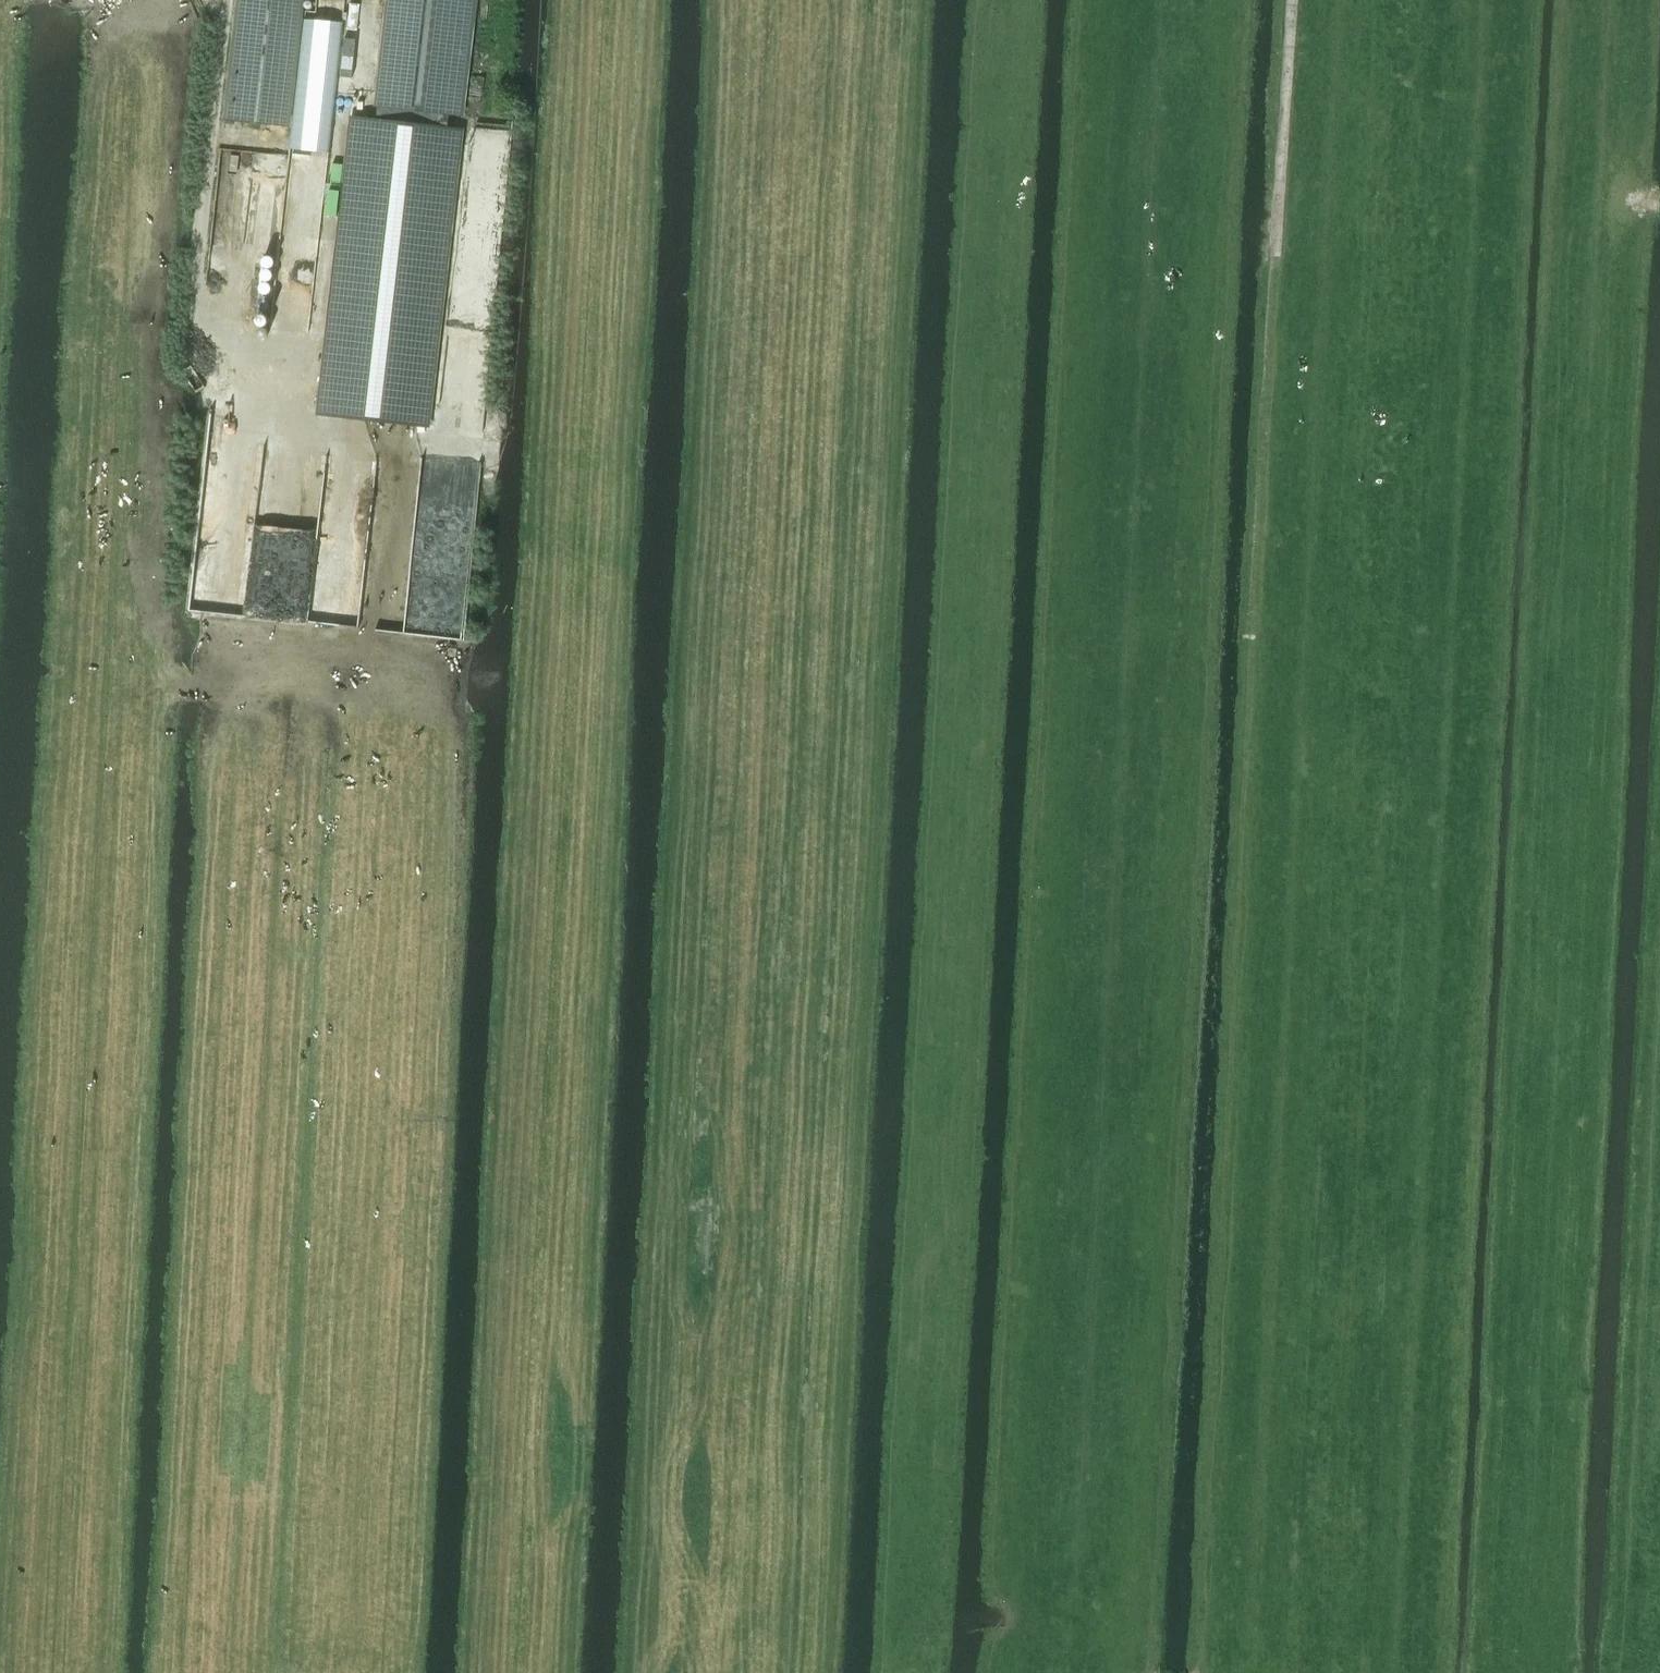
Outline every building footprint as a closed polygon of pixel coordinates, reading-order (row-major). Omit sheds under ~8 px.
[(227,118),(287,125),(301,0),(240,0),(227,118)] [(378,105),(377,118),(354,115),(321,412),(426,424),(459,127),(447,125),(449,113),(461,114),(474,0),(390,0),(378,105)]
